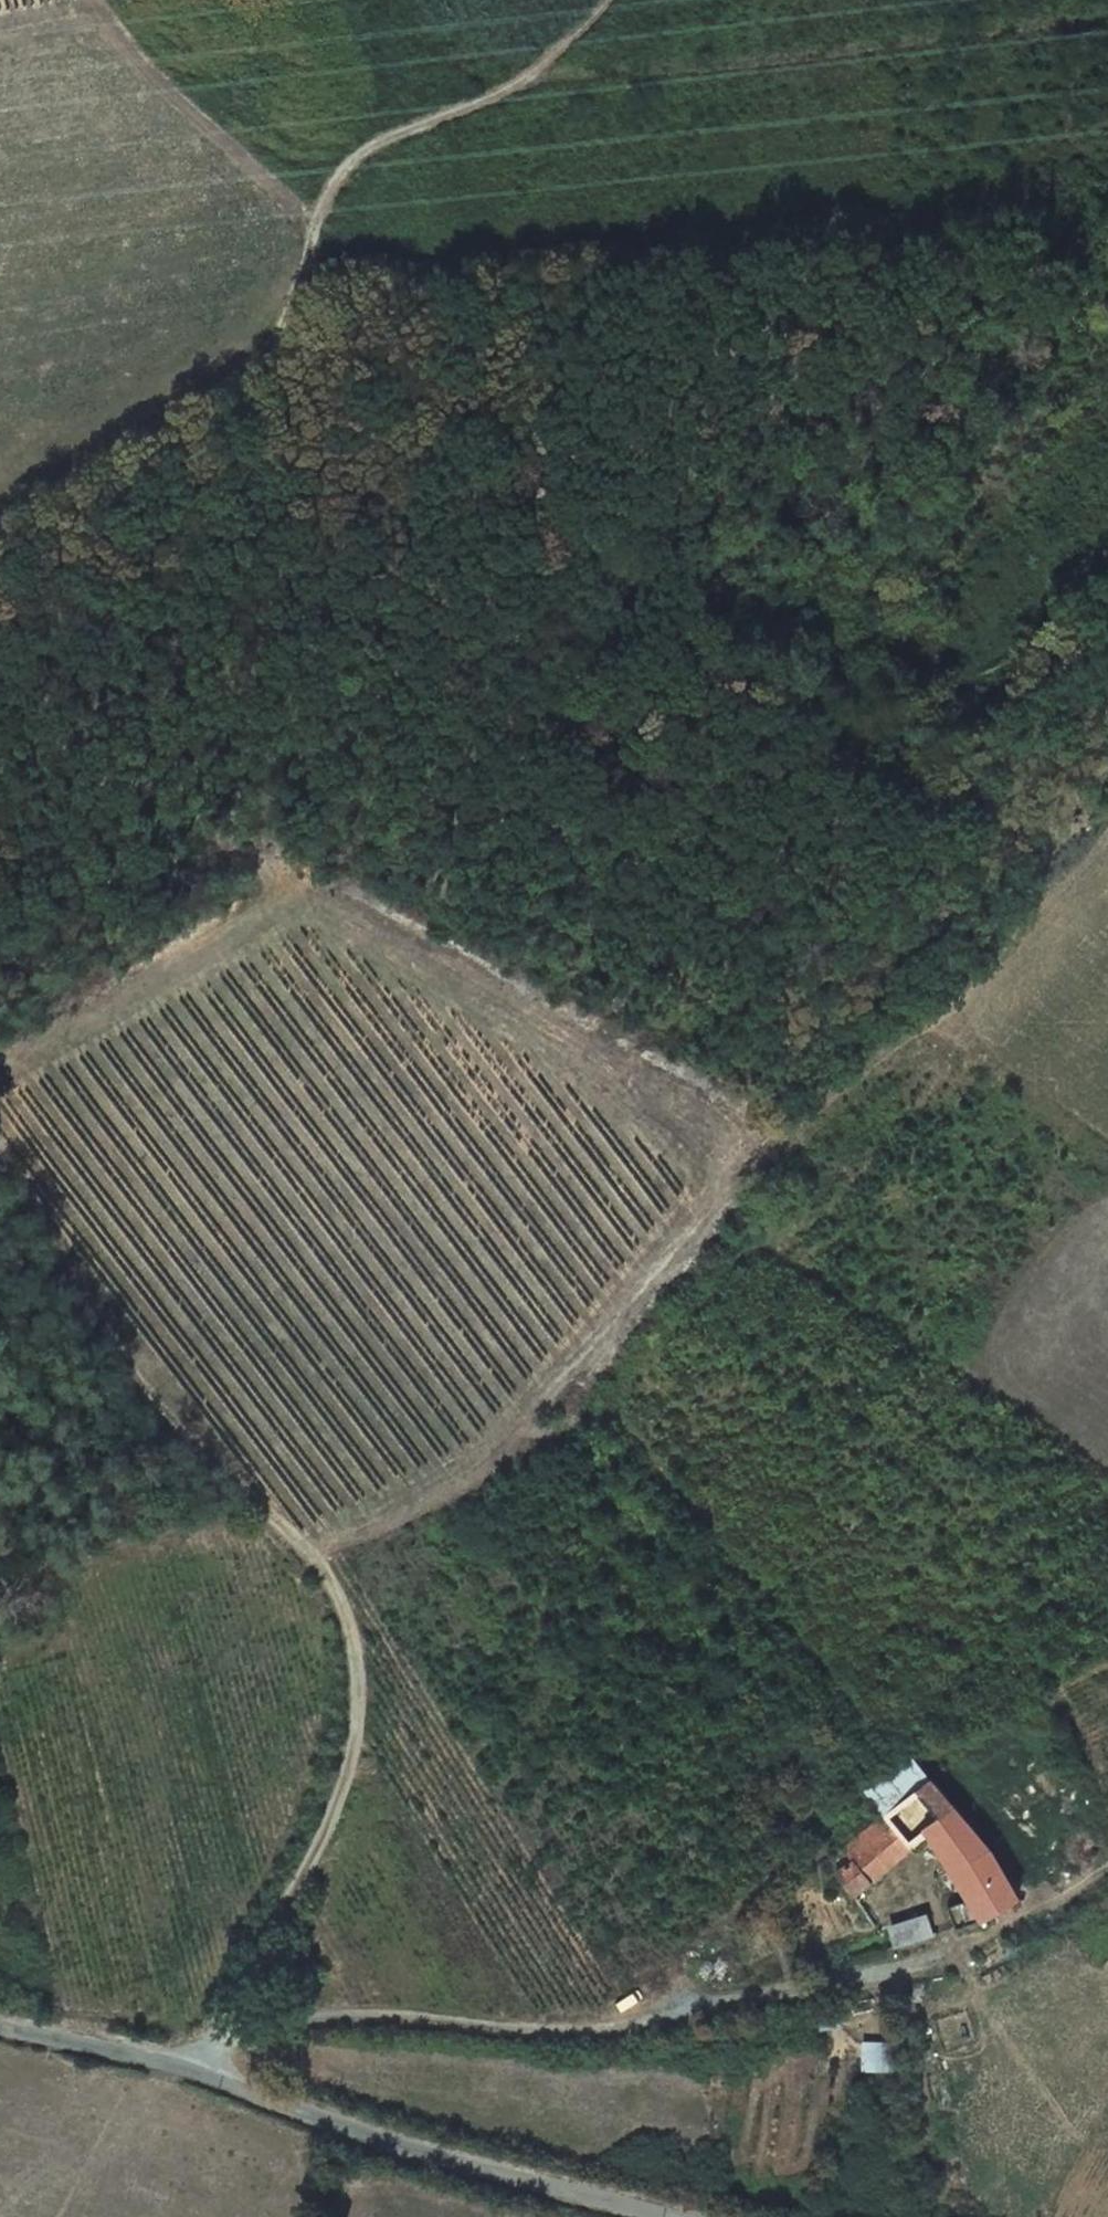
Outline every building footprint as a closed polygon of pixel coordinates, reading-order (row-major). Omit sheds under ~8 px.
[(994,1897),(1022,1884),(995,1835),(931,1759),(831,1834),(827,1839),(824,1842),(822,1846),(823,1849),(825,1852),(856,1890),(869,1878),(862,1867),(932,1816),(954,1844),(969,1870),(941,1887),(954,1910),(994,1897)] [(889,1931),(926,1919),(917,1893),(881,1905),(889,1931)] [(885,2070),(884,2040),(863,2041),(865,2071),(885,2070)]
